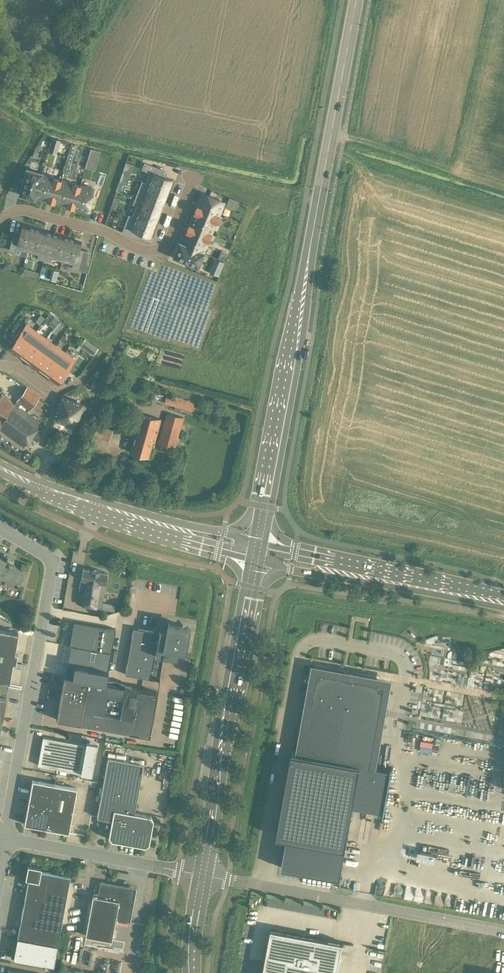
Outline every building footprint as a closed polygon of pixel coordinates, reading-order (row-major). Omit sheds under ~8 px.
[(50,144),(59,146),(60,140),(52,138),(50,144)] [(88,157),(95,159),(98,150),(90,148),(88,157)] [(149,171),(145,182),(167,191),(172,179),(161,175),(163,170),(144,162),(142,168),(149,171)] [(26,168),(18,194),(34,198),(35,196),(34,196),(41,173),(41,172),(26,168)] [(34,196),(35,196),(46,199),(46,200),(54,202),(54,201),(60,179),(61,179),(61,178),(53,176),(52,177),(41,173),(34,196)] [(54,201),(65,205),(73,207),(74,207),(73,207),(79,184),(80,184),(72,182),(61,179),(60,179),(54,201)] [(167,191),(145,182),(141,180),(135,197),(150,203),(152,197),(163,202),(167,191)] [(73,207),(74,207),(87,210),(93,188),(80,184),(79,184),(73,207)] [(197,205),(218,214),(223,201),(202,192),(197,205)] [(136,205),(132,216),(155,224),(159,213),(148,209),(150,203),(135,197),(133,203),(136,205)] [(235,199),(229,197),(226,205),(232,207),(235,199)] [(189,223),(189,224),(210,232),(215,222),(216,222),(219,214),(218,214),(197,205),(196,205),(193,212),(193,213),(189,223)] [(155,224),(132,216),(128,214),(122,231),(137,237),(139,231),(150,235),(155,224)] [(181,242),(203,251),(207,240),(208,241),(211,233),(210,233),(210,232),(189,224),(189,223),(188,223),(185,231),(186,231),(181,242)] [(13,234),(9,249),(15,251),(17,247),(27,250),(34,227),(22,224),(19,235),(13,234)] [(34,227),(27,250),(38,254),(37,257),(44,259),(48,244),(42,242),(46,231),(34,227)] [(48,244),(44,259),(50,261),(51,257),(62,260),(69,237),(57,234),(54,245),(48,244)] [(69,237),(62,260),(73,264),(72,267),(78,269),(83,253),(78,252),(81,241),(69,237)] [(179,241),(173,256),(198,266),(204,252),(202,251),(203,251),(181,242),(179,241)] [(219,257),(225,259),(228,251),(222,249),(219,257)] [(211,272),(219,275),(225,260),(224,260),(217,257),(211,272)] [(90,262),(84,260),(81,270),(87,272),(90,262)] [(41,315),(36,321),(40,323),(45,317),(41,315)] [(56,315),(50,323),(55,327),(61,319),(56,315)] [(15,339),(10,346),(20,354),(37,331),(26,324),(20,331),(19,330),(13,338),(15,339)] [(37,331),(20,354),(30,361),(46,338),(37,331)] [(46,338),(30,361),(39,367),(56,345),(46,338)] [(90,345),(87,348),(93,353),(98,347),(91,342),(90,345)] [(56,345),(39,367),(49,374),(65,352),(56,345)] [(65,352),(49,374),(58,381),(63,374),(65,375),(71,368),(69,366),(75,359),(65,352)] [(0,396),(0,428),(23,447),(27,442),(37,427),(40,422),(27,413),(17,406),(20,403),(29,410),(38,398),(25,388),(14,403),(2,394),(0,396)] [(106,393),(106,402),(114,403),(114,394),(106,393)] [(167,394),(164,402),(176,406),(176,408),(190,413),(193,402),(167,394)] [(62,396),(58,406),(82,416),(86,406),(82,404),(62,396)] [(58,406),(54,417),(73,425),(72,429),(76,430),(82,416),(58,406)] [(166,412),(158,443),(175,448),(183,417),(166,412)] [(152,442),(154,443),(160,419),(138,413),(132,436),(133,437),(129,452),(148,457),(152,442)] [(101,424),(97,435),(108,439),(112,428),(101,424)] [(11,584),(13,580),(19,584),(23,576),(17,573),(20,569),(0,557),(0,578),(11,584)] [(106,573),(82,569),(76,603),(100,608),(106,573)] [(74,621),(69,645),(71,645),(77,646),(111,653),(115,628),(74,621)] [(164,655),(177,657),(179,648),(184,649),(188,627),(169,623),(168,629),(160,627),(159,632),(134,627),(125,674),(160,680),(164,655)] [(18,632),(0,628),(0,680),(9,682),(18,632)] [(64,675),(56,719),(80,723),(149,735),(157,691),(130,687),(117,684),(117,681),(106,679),(111,653),(77,646),(72,676),(65,675),(64,675)] [(292,752),(277,836),(287,838),(282,867),(341,878),(353,807),(383,812),(383,815),(384,816),(393,766),(391,766),(391,770),(371,766),(386,683),(363,678),(364,675),(340,671),(340,674),(317,670),(302,754),(292,752)] [(81,773),(86,744),(42,737),(37,765),(81,773)] [(108,756),(97,816),(111,819),(108,836),(111,839),(145,846),(149,843),(153,819),(150,815),(134,812),(143,763),(108,756)] [(50,806),(54,784),(32,780),(28,802),(50,806)] [(54,784),(50,806),(46,828),(68,832),(76,788),(54,784)] [(46,828),(50,806),(28,802),(24,824),(46,828)] [(151,814),(152,808),(137,805),(136,812),(151,814)] [(28,879),(18,935),(58,942),(70,876),(40,870),(41,867),(27,865),(25,878),(28,879)] [(92,894),(83,944),(122,951),(124,941),(111,939),(114,919),(128,922),(134,891),(132,887),(100,881),(98,895),(92,894)] [(343,942),(272,928),(269,945),(265,961),(263,972),(337,972),(343,942)] [(58,942),(18,935),(16,950),(13,950),(11,957),(54,965),(58,942)]
